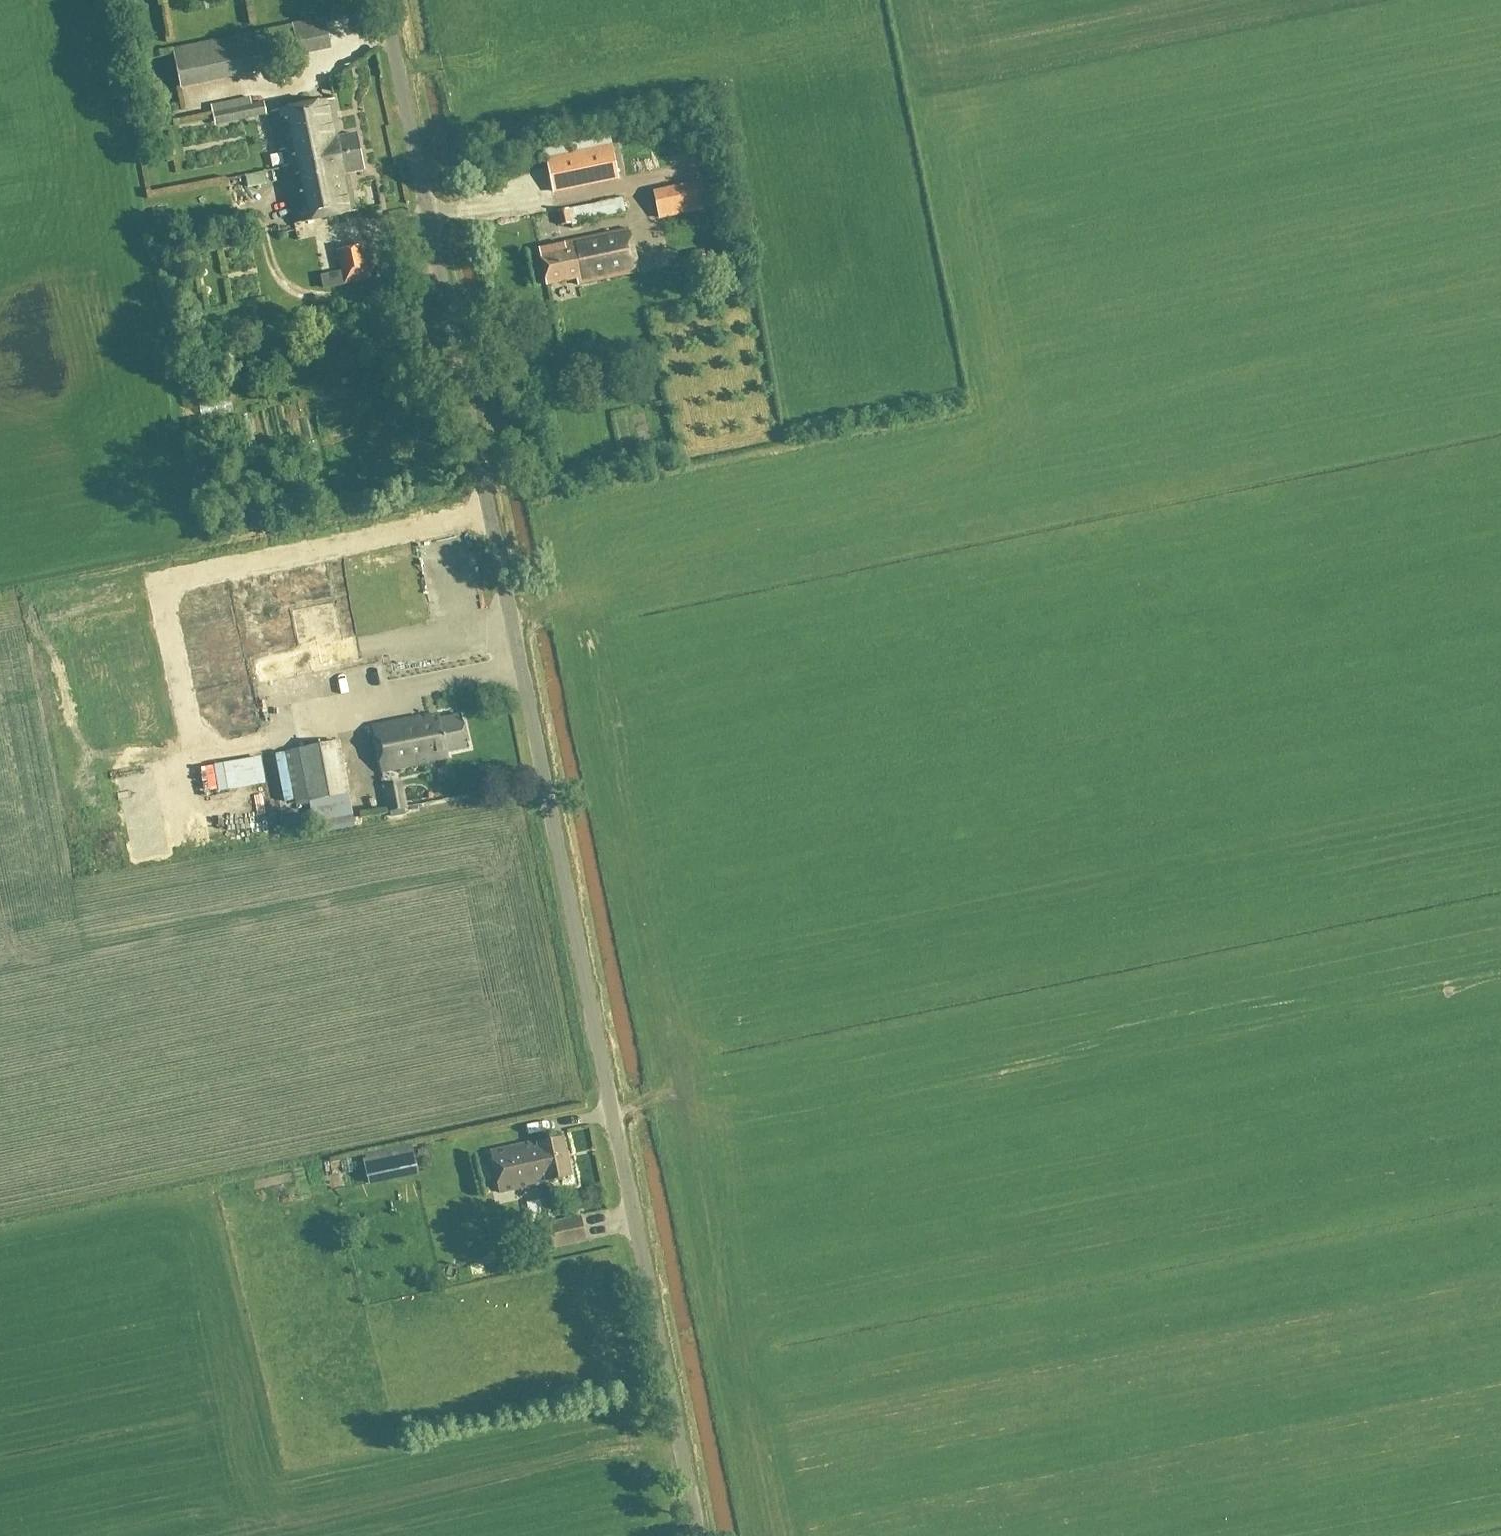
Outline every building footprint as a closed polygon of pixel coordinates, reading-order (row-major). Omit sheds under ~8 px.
[(298,35),(303,53),(333,44),(328,26),(298,35)] [(182,85),(265,68),(260,44),(177,62),(182,85)] [(288,167),(358,153),(354,134),(340,137),(332,100),(270,112),(278,150),(284,149),(288,166),(288,167)] [(263,103),(212,114),(214,126),(265,116),(263,103)] [(553,191),(617,178),(610,147),(546,160),(553,191)] [(288,167),(288,166),(281,168),(292,223),(355,211),(347,174),(361,171),(358,153),(288,167)] [(658,215),(709,211),(707,183),(656,186),(658,215)] [(613,218),(630,214),(626,198),(609,203),(613,218)] [(556,212),(559,227),(569,225),(566,210),(556,212)] [(573,242),(538,249),(546,286),(578,279),(579,285),(637,273),(628,229),(573,241),(573,242)] [(362,246),(337,251),(343,284),(369,280),(362,246)] [(252,654),(300,648),(296,623),(249,629),(252,654)] [(427,716),(373,727),(382,771),(427,762),(447,758),(446,753),(467,749),(461,716),(438,720),(437,715),(428,717),(427,716)] [(355,823),(339,742),(300,749),(316,831),(355,823)] [(416,785),(435,781),(432,764),(413,768),(416,785)] [(534,1141),(490,1151),(499,1193),(543,1183),(543,1182),(571,1175),(562,1137),(534,1144),(534,1141)] [(368,1186),(417,1176),(411,1146),(362,1156),(368,1186)] [(550,1199),(529,1203),(533,1224),(555,1219),(550,1199)] [(579,1217),(548,1223),(553,1248),(584,1241),(579,1217)]
